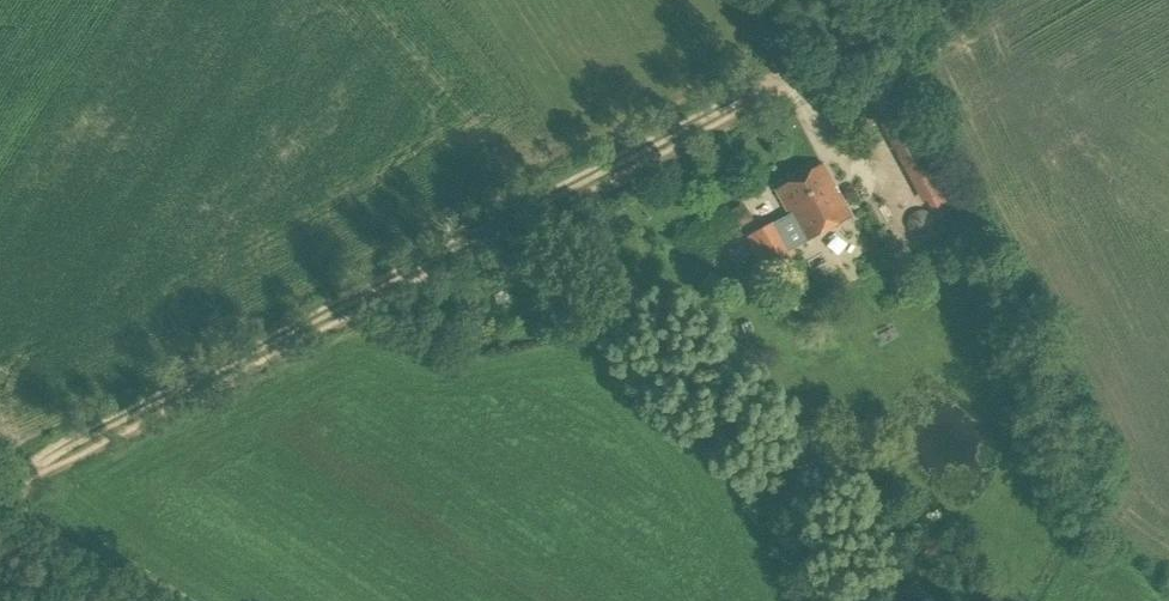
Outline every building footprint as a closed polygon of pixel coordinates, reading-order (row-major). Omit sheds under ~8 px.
[(879,111),(912,174),(937,161),(903,98),(879,111)] [(791,218),(779,225),(782,231),(792,249),(851,217),(822,164),(776,190),(791,218)] [(755,209),(739,221),(748,233),(764,222),(755,209)] [(918,236),(923,236),(926,235),(929,233),(933,228),(933,225),(933,221),(930,216),(928,214),(924,213),(919,212),(915,213),(911,216),(909,220),(908,225),(908,228),(910,232),(914,235),(918,236)] [(580,225),(586,235),(595,229),(589,220),(580,225)] [(748,237),(768,275),(797,259),(792,249),(782,231),(779,225),(777,221),(748,237)]
